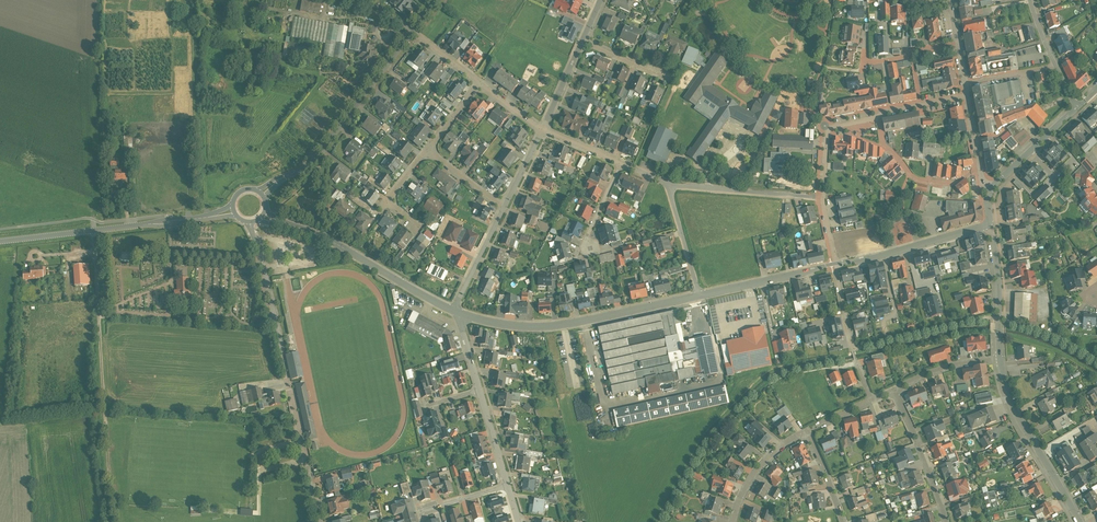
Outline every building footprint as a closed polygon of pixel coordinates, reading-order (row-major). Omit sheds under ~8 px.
[(413,4),(408,0),(402,0),(396,7),(405,14),(413,4)] [(560,0),(558,0),(555,7),(555,8),(559,10),(566,13),(567,11),(566,10),(568,6),(566,5),(567,3),(560,0)] [(582,3),(576,0),(572,0),(569,6),(568,6),(566,10),(567,11),(576,15),(582,3)] [(614,4),(631,12),(635,2),(632,0),(628,0),(627,0),(616,0),(614,4)] [(885,6),(882,7),(883,22),(892,22),(891,2),(889,2),(889,0),(884,0),(885,6)] [(961,10),(973,9),(975,8),(975,3),(977,3),(976,0),(960,0),(961,10)] [(1046,9),(1056,6),(1055,0),(1043,0),(1046,9)] [(321,15),(323,5),(303,1),(301,12),(321,15)] [(551,5),(549,9),(558,13),(559,10),(555,8),(555,7),(551,5)] [(864,6),(851,6),(851,17),(864,17),(864,6)] [(905,8),(892,8),(893,24),(905,23),(905,21),(908,21),(907,12),(905,12),(905,8)] [(961,10),(963,22),(973,21),(972,13),(974,12),(973,9),(961,10)] [(1046,16),(1048,22),(1047,22),(1048,25),(1049,24),(1051,30),(1060,27),(1060,26),(1061,26),(1060,22),(1059,22),(1057,18),(1059,17),(1057,13),(1056,14),(1056,13),(1046,16)] [(613,35),(620,21),(609,16),(603,31),(613,35)] [(569,24),(572,25),(574,21),(565,17),(562,24),(568,27),(569,24)] [(346,51),(350,28),(295,18),(292,38),(327,44),(325,57),(344,60),(346,51)] [(346,51),(361,53),(363,44),(364,44),(365,36),(378,38),(380,24),(352,19),(350,28),(346,51)] [(922,19),(913,21),(915,31),(924,29),(924,28),(928,27),(931,42),(942,40),(939,19),(923,22),(922,19)] [(987,32),(985,20),(964,24),(966,36),(975,34),(987,32)] [(577,33),(579,28),(572,25),(569,24),(568,27),(567,29),(566,29),(565,33),(565,34),(564,33),(562,39),(573,44),(577,33)] [(844,25),(842,43),(857,45),(859,26),(844,25)] [(627,28),(622,39),(635,45),(637,41),(638,41),(640,35),(642,32),(632,27),(631,30),(627,28)] [(1023,30),(1026,41),(1035,39),(1032,27),(1023,30)] [(1056,33),(1059,38),(1068,34),(1065,28),(1056,33)] [(455,33),(448,42),(457,49),(460,46),(464,49),(470,41),(463,36),(462,38),(455,33)] [(966,36),(970,61),(986,57),(985,49),(983,50),(981,37),(976,38),(975,34),(966,36)] [(1058,46),(1059,50),(1071,45),(1067,36),(1069,36),(1068,34),(1059,38),(1059,40),(1060,41),(1057,42),(1058,46)] [(887,36),(879,36),(880,54),(888,54),(887,36)] [(647,37),(642,48),(654,53),(659,42),(647,37)] [(684,43),(670,37),(667,44),(675,47),(671,57),(677,59),(681,49),(684,43)] [(364,44),(363,44),(361,53),(360,58),(365,58),(364,62),(374,63),(376,55),(374,54),(375,46),(364,44)] [(465,53),(468,55),(464,60),(476,69),(483,60),(476,54),(479,50),(471,45),(465,53)] [(1071,45),(1059,50),(1061,54),(1062,53),(1063,56),(1074,51),(1071,45)] [(708,70),(710,67),(705,64),(707,60),(702,56),(704,54),(701,53),(701,52),(691,48),(684,63),(694,68),(696,62),(702,67),(703,66),(708,70)] [(1000,50),(989,52),(990,58),(1002,56),(1001,51),(1000,50)] [(423,67),(429,58),(420,51),(412,61),(421,68),(421,69),(423,67)] [(856,53),(840,51),(839,64),(855,66),(856,53)] [(991,72),(992,75),(1019,71),(1016,54),(1002,56),(990,58),(988,58),(990,72),(991,72)] [(702,139),(693,152),(690,149),(686,156),(700,165),(704,160),(733,118),(742,122),(751,127),(749,131),(759,136),(773,108),(774,109),(779,99),(768,93),(763,103),(762,102),(760,103),(759,104),(758,103),(753,112),(757,115),(756,117),(738,107),(739,106),(713,88),(730,64),(726,61),(718,55),(716,58),(710,67),(708,70),(686,100),(694,105),(698,107),(704,98),(722,110),(713,123),(702,139)] [(608,73),(612,63),(602,58),(600,63),(597,69),(608,73)] [(955,69),(952,58),(945,60),(942,61),(942,60),(935,62),(936,70),(944,69),(944,71),(955,69)] [(990,72),(988,58),(981,60),(982,66),(984,76),(990,75),(990,72)] [(972,67),(972,68),(972,70),(971,71),(973,79),(974,79),(984,77),(984,76),(982,66),(981,60),(969,62),(970,65),(972,67)] [(495,61),(491,66),(499,72),(500,71),(503,67),(495,61)] [(898,65),(899,70),(913,67),(912,62),(911,61),(898,64),(898,65)] [(1072,61),(1063,65),(1071,83),(1077,77),(1076,74),(1078,73),(1072,61)] [(436,63),(427,75),(437,83),(446,71),(436,63)] [(917,66),(919,72),(928,70),(927,64),(917,66)] [(898,65),(889,66),(892,81),(901,79),(899,70),(898,65)] [(423,74),(426,70),(423,67),(421,69),(421,68),(416,74),(420,78),(423,74)] [(620,67),(614,80),(624,85),(630,72),(620,67)] [(933,83),(935,93),(959,88),(955,69),(944,72),(946,81),(942,82),(942,81),(937,82),(933,83)] [(500,71),(499,72),(494,79),(500,84),(506,75),(500,71)] [(1071,83),(1080,92),(1091,81),(1083,72),(1077,77),(1071,83)] [(1045,73),(1037,73),(1038,81),(1045,80),(1045,73)] [(422,84),(427,77),(423,74),(420,78),(418,81),(422,84)] [(453,77),(449,74),(444,81),(447,84),(453,77)] [(513,80),(506,75),(500,84),(506,88),(513,80)] [(598,77),(596,82),(598,82),(604,85),(606,80),(598,77)] [(646,81),(637,77),(631,91),(642,96),(644,90),(643,90),(646,81)] [(596,82),(587,78),(583,87),(594,91),(598,82),(596,82)] [(848,80),(850,91),(856,90),(855,87),(860,86),(860,88),(862,88),(860,78),(848,80)] [(902,85),(905,102),(918,100),(916,91),(908,93),(906,82),(907,81),(907,78),(901,79),(902,85)] [(519,84),(518,85),(524,89),(524,88),(525,88),(529,83),(522,79),(519,84)] [(937,79),(923,81),(925,88),(931,87),(930,84),(933,83),(937,82),(937,79)] [(402,96),(408,88),(398,80),(391,87),(402,96)] [(519,84),(513,80),(506,88),(512,93),(518,85),(519,84)] [(987,88),(974,90),(977,105),(987,103),(1005,99),(1016,97),(1016,98),(1023,96),(1020,82),(987,88)] [(465,90),(456,83),(448,94),(457,100),(465,90)] [(412,85),(409,89),(416,94),(419,90),(412,85)] [(891,95),(893,105),(905,102),(902,85),(895,87),(897,94),(891,95)] [(860,86),(855,87),(856,90),(856,94),(861,93),(861,97),(871,95),(870,93),(869,86),(862,88),(860,88),(860,86)] [(665,92),(654,87),(649,98),(648,102),(657,106),(661,96),(663,97),(665,92)] [(524,89),(518,97),(524,102),(524,101),(531,92),(525,88),(524,88),(524,89)] [(623,99),(627,91),(621,88),(618,96),(623,99)] [(871,98),(874,108),(889,105),(887,95),(886,91),(881,92),(882,95),(881,95),(882,96),(880,96),(879,91),(870,93),(871,95),(871,98)] [(531,92),(524,101),(531,106),(532,105),(538,96),(531,92)] [(586,97),(578,94),(572,108),(586,115),(591,104),(585,101),(586,97)] [(538,96),(532,105),(538,109),(545,100),(543,99),(538,96)] [(588,96),(586,100),(597,105),(598,100),(588,96)] [(1014,107),(1015,112),(1025,109),(1023,96),(1016,98),(1018,106),(1014,107)] [(1016,98),(1016,97),(1005,99),(1007,108),(1014,107),(1018,106),(1016,98)] [(468,112),(478,120),(485,110),(488,106),(485,104),(478,98),(468,112)] [(695,111),(713,123),(722,110),(704,98),(698,107),(695,111)] [(833,116),(833,117),(874,108),(871,98),(857,101),(857,100),(844,102),(845,105),(832,108),(833,116)] [(386,121),(395,109),(392,106),(383,99),(377,108),(384,114),(382,117),(386,121)] [(987,103),(977,105),(979,113),(988,111),(988,112),(995,111),(1002,109),(1007,108),(1005,99),(987,103)] [(439,105),(433,100),(428,106),(432,109),(434,108),(436,109),(439,105)] [(488,106),(485,110),(489,113),(494,105),(488,101),(485,104),(488,106)] [(404,108),(396,102),(392,106),(395,109),(396,108),(401,111),(404,108)] [(1041,129),(1050,120),(1036,105),(1025,109),(1015,112),(1014,112),(1018,121),(1030,117),(1041,129)] [(829,107),(822,109),(823,115),(826,115),(827,117),(833,116),(832,108),(831,107),(829,107)] [(1002,109),(1003,117),(1014,112),(1015,112),(1014,107),(1007,108),(1002,109)] [(435,126),(443,115),(436,109),(434,108),(432,109),(429,114),(428,113),(427,114),(429,115),(426,119),(430,122),(435,126)] [(491,118),(502,127),(509,118),(498,109),(491,118)] [(945,118),(946,124),(965,122),(963,109),(958,110),(958,112),(942,114),(942,119),(945,118)] [(1083,120),(1092,129),(1096,124),(1096,113),(1094,110),(1083,120)] [(979,113),(981,126),(991,122),(997,119),(995,111),(988,112),(988,111),(979,113)] [(567,119),(563,128),(572,132),(578,118),(565,112),(563,117),(567,119)] [(799,113),(788,112),(787,129),(798,130),(798,124),(801,124),(801,125),(803,125),(803,126),(807,126),(809,126),(809,123),(810,119),(809,119),(809,116),(807,116),(807,115),(803,115),(803,116),(799,116),(799,113)] [(1018,121),(1014,112),(1003,117),(997,119),(991,122),(994,134),(996,133),(1008,125),(1018,121)] [(920,114),(905,117),(907,127),(917,125),(917,127),(922,126),(920,114)] [(614,119),(609,117),(603,131),(608,133),(614,119)] [(905,117),(887,120),(889,132),(893,132),(908,129),(907,127),(905,117)] [(382,130),(383,128),(371,118),(363,128),(375,138),(382,130)] [(420,146),(431,133),(422,126),(424,123),(417,118),(414,122),(421,127),(411,139),(420,146)] [(591,123),(578,118),(572,132),(580,135),(584,127),(588,129),(591,123)] [(593,118),(585,137),(597,142),(601,133),(598,131),(602,122),(593,118)] [(506,127),(509,130),(515,123),(512,120),(506,127)] [(967,134),(966,122),(953,124),(954,135),(961,135),(967,134)] [(980,126),(982,137),(993,135),(994,134),(991,122),(981,126),(980,126)] [(1026,131),(1018,122),(1008,129),(1010,131),(1013,137),(1000,148),(1002,151),(1008,146),(1012,151),(1020,145),(1015,139),(1026,131)] [(1078,123),(1068,132),(1080,144),(1078,146),(1087,156),(1096,147),(1096,143),(1089,135),(1087,137),(1083,134),(1086,132),(1078,123)] [(391,128),(386,124),(383,128),(382,130),(387,133),(391,128)] [(495,135),(498,137),(504,130),(501,128),(495,135)] [(525,142),(529,136),(524,132),(524,131),(523,130),(523,131),(519,128),(514,134),(516,135),(525,142)] [(627,138),(630,130),(626,128),(622,136),(627,138)] [(661,128),(648,158),(666,165),(679,136),(661,128)] [(635,132),(630,130),(627,138),(631,140),(635,132)] [(994,141),(983,143),(985,154),(996,152),(996,151),(1000,148),(1013,137),(1010,131),(995,143),(996,146),(995,146),(994,141)] [(400,142),(403,137),(396,132),(393,136),(400,142)] [(815,150),(815,132),(808,132),(807,139),(775,137),(774,148),(781,148),(781,154),(772,153),(772,160),(766,159),(766,164),(770,165),(770,171),(775,172),(775,169),(780,170),(780,167),(785,168),(785,165),(789,166),(790,160),(790,154),(785,154),(785,150),(785,148),(815,150)] [(464,133),(459,140),(463,142),(466,145),(471,138),(464,133)] [(446,148),(454,154),(463,142),(459,140),(451,134),(446,141),(450,144),(446,148)] [(522,148),(526,143),(525,142),(516,135),(511,141),(515,143),(515,144),(516,145),(516,144),(518,146),(522,148)] [(610,136),(606,145),(618,150),(622,141),(610,136)] [(839,138),(833,138),(832,151),(838,152),(838,149),(843,150),(843,153),(845,156),(851,156),(851,150),(855,150),(856,143),(856,139),(848,139),(847,143),(847,144),(839,143),(839,142),(839,138)] [(363,148),(354,141),(347,149),(354,154),(349,161),(353,165),(358,159),(358,160),(366,151),(366,150),(363,148)] [(404,142),(396,152),(406,159),(409,155),(413,149),(404,142)] [(865,142),(860,142),(860,143),(860,150),(859,154),(868,155),(869,145),(865,144),(865,142)] [(635,157),(639,148),(628,143),(624,153),(635,157)] [(483,144),(477,153),(480,155),(483,157),(489,149),(483,144)] [(509,150),(514,154),(517,150),(515,149),(510,144),(506,148),(509,150)] [(374,150),(366,145),(363,148),(366,150),(366,151),(371,154),(374,150)] [(874,146),(869,145),(868,155),(868,158),(877,158),(877,157),(878,149),(878,148),(873,148),(874,146)] [(942,147),(924,145),(924,149),(920,148),(920,146),(909,145),(907,159),(919,160),(920,153),(923,154),(923,157),(941,158),(942,147)] [(389,156),(392,153),(385,147),(382,151),(389,156)] [(471,167),(480,155),(477,153),(473,150),(469,147),(464,153),(468,156),(464,162),(471,167)] [(567,163),(571,151),(561,147),(557,158),(557,159),(561,161),(567,163)] [(1062,159),(1052,149),(1042,158),(1049,165),(1055,160),(1057,163),(1062,159)] [(510,169),(519,157),(514,154),(509,150),(506,154),(507,155),(501,163),(510,169)] [(985,154),(989,173),(1000,171),(996,152),(985,154)] [(880,162),(882,165),(889,159),(884,153),(882,158),(880,162)] [(395,174),(402,164),(391,156),(384,166),(395,174)] [(891,157),(889,159),(882,165),(881,167),(886,173),(895,165),(896,164),(893,161),(894,161),(891,157)] [(974,167),(972,158),(959,161),(960,167),(965,166),(965,169),(974,167)] [(1087,158),(1081,163),(1089,172),(1095,168),(1087,158)] [(1041,159),(1021,178),(1029,186),(1040,176),(1045,182),(1055,173),(1041,159)] [(112,161),(112,181),(127,181),(127,172),(120,172),(120,167),(120,161),(112,161)] [(548,177),(553,166),(543,162),(539,174),(548,177)] [(496,170),(496,169),(501,173),(504,170),(497,164),(494,168),(496,170)] [(565,172),(567,167),(558,164),(556,169),(565,172)] [(942,179),(944,164),(940,164),(940,166),(936,165),(934,178),(942,179)] [(598,176),(597,177),(602,179),(607,182),(609,178),(611,175),(613,170),(603,165),(603,166),(601,166),(601,168),(601,169),(598,176)] [(898,167),(895,165),(886,173),(891,179),(892,179),(899,172),(902,170),(898,167)] [(352,174),(341,166),(335,174),(331,179),(336,183),(340,178),(346,182),(352,174)] [(953,168),(944,167),(943,179),(952,180),(953,168)] [(963,169),(954,168),(953,180),(962,179),(963,169)] [(499,191),(508,179),(501,173),(496,169),(496,170),(492,174),(497,178),(491,184),(499,191)] [(457,183),(440,170),(435,177),(445,185),(441,190),(448,195),(457,183)] [(356,172),(352,177),(359,182),(363,178),(356,172)] [(899,172),(892,179),(895,182),(902,175),(899,172)] [(1096,182),(1089,172),(1082,178),(1082,188),(1085,188),(1087,193),(1093,190),(1092,188),(1093,184),(1096,182)] [(385,190),(392,181),(384,174),(378,182),(377,184),(385,190)] [(594,174),(591,180),(600,184),(602,179),(597,177),(598,176),(594,174)] [(378,182),(372,178),(369,182),(375,187),(377,184),(378,182)] [(641,192),(644,185),(633,179),(633,182),(631,182),(630,184),(631,186),(629,189),(638,194),(640,195),(641,192)] [(968,187),(967,179),(963,182),(955,188),(960,193),(962,195),(961,196),(962,196),(963,196),(963,197),(970,195),(968,187)] [(539,193),(543,183),(534,180),(530,190),(539,193)] [(592,191),(594,188),(597,190),(600,184),(591,180),(587,189),(592,191)] [(373,192),(376,188),(369,182),(364,189),(370,193),(372,191),(373,192)] [(422,188),(416,183),(408,193),(418,200),(425,190),(422,188)] [(425,184),(422,188),(425,190),(429,193),(432,189),(425,184)] [(941,186),(932,185),(931,193),(940,194),(941,191),(941,186)] [(952,197),(953,187),(941,186),(941,191),(943,191),(943,197),(952,197)] [(1054,194),(1046,186),(1034,198),(1042,206),(1054,194)] [(598,203),(603,192),(597,190),(594,188),(592,191),(589,199),(598,203)] [(1094,189),(1093,190),(1087,193),(1081,196),(1084,203),(1082,205),(1089,214),(1092,213),(1096,217),(1096,195),(1094,189)] [(455,190),(449,197),(454,201),(458,193),(455,190)] [(373,207),(380,198),(373,192),(372,191),(370,193),(365,201),(373,207)] [(340,202),(345,195),(342,192),(336,199),(340,202)] [(646,194),(641,192),(640,195),(638,194),(635,200),(642,203),(646,194)] [(1010,208),(1024,206),(1022,193),(1008,195),(1010,208)] [(927,198),(916,194),(911,209),(923,213),(927,198)] [(482,206),(486,200),(482,196),(477,202),(482,206)] [(853,196),(837,199),(838,207),(841,206),(841,209),(839,210),(840,217),(843,216),(843,218),(841,219),(842,226),(859,223),(857,217),(855,217),(855,214),(857,213),(856,207),(853,208),(852,202),(854,202),(853,196)] [(534,201),(525,198),(521,209),(530,212),(529,215),(540,219),(543,209),(541,209),(540,211),(535,209),(535,210),(531,209),(534,201)] [(438,217),(445,208),(433,199),(427,208),(438,217)] [(583,207),(584,206),(591,210),(593,205),(584,200),(582,206),(583,207)] [(348,220),(355,211),(342,201),(336,210),(348,220)] [(970,203),(947,202),(947,213),(949,214),(950,218),(942,220),(945,231),(948,230),(948,231),(957,229),(957,228),(973,224),(982,222),(983,220),(982,217),(984,217),(982,208),(981,208),(980,204),(970,204),(970,203)] [(487,222),(492,211),(484,207),(477,204),(474,209),(477,210),(481,212),(479,216),(478,218),(487,222)] [(623,204),(620,209),(624,210),(623,212),(628,215),(631,208),(623,204)] [(589,221),(594,211),(591,210),(584,206),(583,207),(579,217),(589,221)] [(611,207),(608,215),(611,216),(611,217),(615,219),(615,218),(618,220),(619,216),(621,216),(623,212),(624,210),(620,209),(615,206),(614,207),(612,207),(611,207)] [(802,214),(805,225),(816,222),(813,207),(804,210),(803,206),(796,208),(798,215),(802,214)] [(1026,221),(1024,206),(1010,208),(1009,209),(1011,223),(1026,221)] [(357,228),(364,233),(373,221),(362,212),(358,218),(362,221),(357,228)] [(523,230),(527,219),(516,215),(514,221),(513,226),(523,230)] [(386,218),(383,216),(378,223),(381,225),(386,218)] [(534,226),(537,218),(531,216),(528,224),(534,226)] [(388,238),(398,226),(386,217),(386,218),(381,225),(385,228),(381,233),(388,238)] [(436,232),(441,226),(434,221),(429,227),(436,232)] [(579,238),(584,227),(575,223),(570,233),(570,234),(575,236),(579,238)] [(602,238),(616,234),(614,227),(600,231),(602,238)] [(435,235),(427,229),(423,234),(421,233),(417,239),(426,246),(435,235)] [(1027,229),(1006,231),(1008,243),(1018,242),(1018,236),(1028,234),(1027,229)] [(472,247),(478,235),(468,230),(462,242),(472,247)] [(405,250),(414,238),(404,231),(395,243),(405,250)] [(566,232),(563,238),(572,242),(575,236),(570,234),(570,233),(566,232)] [(517,237),(507,233),(503,245),(515,249),(517,242),(515,241),(517,237)] [(529,243),(531,237),(519,234),(518,238),(522,239),(522,240),(529,243)] [(618,242),(616,234),(602,238),(604,246),(607,245),(612,244),(613,248),(622,245),(621,241),(618,242)] [(968,250),(975,249),(976,253),(978,266),(989,265),(986,246),(983,235),(964,240),(968,250)] [(557,237),(555,242),(556,247),(564,245),(564,244),(565,241),(557,237)] [(669,238),(658,242),(662,255),(673,252),(669,238)] [(427,248),(423,245),(420,242),(410,254),(418,260),(427,248)] [(811,242),(805,243),(807,252),(813,251),(811,242)] [(569,249),(567,245),(566,244),(564,245),(556,247),(555,247),(559,261),(571,258),(570,254),(571,253),(570,249),(569,249)] [(624,250),(627,259),(640,256),(637,247),(634,247),(634,246),(627,248),(627,249),(624,250)] [(456,257),(459,250),(453,247),(449,254),(456,257)] [(808,258),(809,265),(824,262),(822,253),(820,247),(814,248),(815,255),(808,257),(808,258)] [(954,249),(936,254),(939,265),(957,260),(954,249)] [(1009,261),(1029,258),(1029,253),(1018,254),(1017,249),(1008,250),(1009,261)] [(503,263),(506,253),(498,250),(495,260),(503,263)] [(401,261),(406,254),(403,251),(398,258),(401,261)] [(792,259),(794,268),(806,266),(805,258),(808,258),(808,257),(807,252),(798,254),(799,258),(794,259),(792,259)] [(914,256),(916,265),(917,267),(922,266),(932,264),(930,252),(914,256)] [(600,257),(602,264),(617,261),(615,253),(600,257)] [(781,266),(778,253),(765,256),(764,254),(757,256),(759,264),(766,262),(767,269),(781,266)] [(126,254),(123,254),(121,255),(121,256),(121,260),(122,262),(123,261),(126,262),(127,262),(129,262),(130,262),(131,262),(132,254),(131,254),(130,254),(127,254),(126,254)] [(463,269),(468,259),(460,256),(455,265),(463,269)] [(616,258),(619,268),(626,266),(624,256),(616,258)] [(906,259),(892,262),(894,271),(900,270),(903,281),(910,279),(906,259)] [(969,260),(960,263),(961,271),(971,268),(969,260)] [(1089,268),(1096,279),(1096,262),(1089,268)] [(576,275),(587,273),(588,279),(593,278),(592,270),(587,271),(586,264),(574,266),(576,275)] [(90,265),(74,266),(75,287),(92,286),(90,265)] [(445,282),(449,273),(433,265),(429,274),(445,282)] [(882,265),(869,267),(874,290),(887,287),(885,276),(882,265)] [(1018,266),(1010,268),(1011,271),(1010,271),(1011,276),(1011,275),(1012,279),(1021,277),(1027,276),(1027,274),(1026,271),(1025,270),(1025,266),(1025,265),(1018,266)] [(30,272),(31,279),(37,279),(37,278),(43,278),(42,267),(30,268),(30,272)] [(491,280),(495,273),(487,269),(484,276),(491,280)] [(854,270),(842,273),(844,285),(855,282),(856,285),(866,283),(864,274),(855,276),(854,270)] [(1074,279),(1067,281),(1071,293),(1083,289),(1081,281),(1087,279),(1084,270),(1073,273),(1074,279)] [(23,280),(31,279),(30,272),(23,272),(23,280)] [(1027,274),(1027,276),(1021,277),(1022,281),(1021,281),(1022,286),(1023,286),(1023,288),(1026,288),(1027,289),(1032,288),(1032,287),(1036,286),(1033,273),(1027,274)] [(551,285),(551,274),(538,274),(538,286),(551,285)] [(831,275),(820,278),(822,288),(833,285),(831,275)] [(188,277),(178,277),(178,289),(174,289),(175,303),(189,302),(188,277)] [(968,286),(975,284),(977,293),(989,291),(986,279),(977,281),(976,277),(967,279),(968,286)] [(499,285),(486,279),(484,283),(485,284),(481,293),(489,297),(491,293),(495,294),(499,285)] [(655,283),(657,295),(673,292),(670,280),(655,283)] [(794,285),(799,303),(814,299),(811,288),(805,290),(803,283),(794,285)] [(578,298),(576,285),(568,286),(570,297),(571,297),(572,299),(578,298)] [(631,288),(633,300),(648,297),(646,285),(631,288)] [(784,288),(771,291),(776,312),(783,310),(780,299),(787,297),(784,288)] [(860,288),(846,291),(848,303),(862,299),(860,288)] [(913,288),(900,291),(903,305),(916,303),(913,288)] [(589,290),(590,299),(591,301),(598,299),(596,289),(589,290)] [(534,294),(524,293),(523,301),(534,302),(534,294)] [(601,297),(603,306),(615,304),(613,294),(601,297)] [(1030,295),(1016,294),(1015,300),(1016,301),(1015,322),(1028,322),(1035,322),(1036,296),(1030,295)] [(507,306),(507,297),(502,296),(499,306),(507,306)] [(872,299),(874,308),(889,305),(887,296),(872,299)] [(943,314),(939,296),(927,299),(932,317),(943,314)] [(518,298),(507,297),(507,306),(506,315),(517,315),(517,304),(518,298)] [(562,309),(563,314),(574,312),(572,299),(571,297),(570,297),(566,298),(567,300),(562,300),(563,309),(562,309)] [(985,314),(982,300),(974,302),(973,298),(965,300),(967,311),(971,310),(973,317),(985,314)] [(579,302),(581,311),(592,309),(591,301),(590,299),(587,299),(587,301),(585,301),(579,302)] [(1074,304),(1073,301),(1062,303),(1064,310),(1062,311),(1065,318),(1068,317),(1076,323),(1076,322),(1080,315),(1081,314),(1078,312),(1080,310),(1078,308),(1079,307),(1076,303),(1074,304)] [(517,304),(517,315),(529,316),(529,303),(523,303),(523,304),(517,304)] [(547,304),(537,305),(537,310),(541,309),(541,314),(552,313),(552,304),(547,304)] [(874,308),(876,316),(891,313),(889,305),(874,308)] [(680,310),(599,328),(614,395),(649,388),(650,396),(662,393),(661,385),(699,377),(699,374),(719,369),(712,337),(681,344),(677,326),(683,324),(680,310)] [(867,319),(860,321),(858,314),(854,315),(855,322),(853,323),(855,331),(866,329),(865,325),(868,324),(867,319)] [(1085,325),(1085,327),(1096,327),(1096,314),(1086,314),(1086,317),(1084,317),(1080,315),(1076,322),(1081,325),(1085,325)] [(413,321),(410,327),(439,343),(442,338),(446,329),(421,316),(417,323),(413,321)] [(840,320),(828,322),(832,337),(843,334),(840,320)] [(813,342),(822,340),(818,326),(810,328),(813,342)] [(861,330),(862,335),(873,334),(871,326),(868,327),(868,328),(867,329),(861,330)] [(744,339),(727,342),(731,365),(726,366),(728,376),(734,374),(734,373),(771,365),(765,334),(764,329),(759,330),(759,328),(742,332),(744,339)] [(805,344),(813,342),(810,328),(802,330),(805,344)] [(446,329),(442,338),(443,339),(445,340),(454,338),(453,336),(452,334),(451,332),(449,331),(447,330),(446,329)] [(482,338),(480,345),(482,345),(490,346),(492,346),(493,341),(494,342),(495,336),(486,334),(486,332),(478,331),(477,337),(482,338)] [(796,332),(781,335),(783,342),(774,344),(776,355),(792,352),(791,345),(798,344),(796,332)] [(454,338),(445,340),(448,353),(458,350),(454,337),(454,338)] [(512,338),(514,347),(520,345),(518,337),(512,338)] [(986,338),(963,338),(963,346),(974,346),(974,352),(986,352),(986,338)] [(943,350),(929,354),(933,365),(949,360),(947,356),(953,354),(950,347),(942,349),(943,350)] [(1031,348),(1018,349),(1019,361),(1032,360),(1031,348)] [(500,355),(488,353),(486,366),(498,367),(500,356),(500,355)] [(298,354),(287,356),(292,380),(303,377),(298,354)] [(441,364),(443,373),(460,368),(457,359),(441,364)] [(874,363),(868,364),(869,373),(872,373),(873,379),(884,377),(882,362),(874,363)] [(988,368),(965,371),(966,382),(977,380),(978,389),(991,387),(988,368)] [(1049,371),(1031,379),(1036,390),(1047,386),(1049,390),(1056,386),(1049,371)] [(854,372),(844,376),(849,388),(859,384),(854,372)] [(839,373),(831,377),(835,385),(843,381),(839,373)] [(507,375),(495,374),(493,387),(505,389),(507,378),(507,375)] [(432,376),(421,379),(423,386),(420,387),(423,399),(432,397),(430,389),(434,388),(435,393),(440,391),(436,375),(432,376)] [(457,377),(459,387),(468,385),(465,375),(457,377)] [(943,390),(939,380),(929,383),(933,394),(943,390)] [(727,388),(615,412),(618,429),(731,405),(727,388)] [(924,388),(916,391),(921,403),(929,400),(924,388)] [(257,390),(241,394),(244,406),(260,403),(257,390)] [(1089,395),(1096,408),(1096,390),(1089,395)] [(921,403),(916,391),(908,394),(913,406),(921,403)] [(1048,400),(1053,398),(1057,396),(1055,391),(1046,396),(1048,400)] [(262,397),(264,409),(277,406),(274,394),(262,397)] [(513,397),(501,395),(499,408),(511,410),(513,400),(513,397)] [(1048,400),(1039,405),(1046,418),(1056,412),(1054,407),(1057,405),(1053,398),(1048,400)] [(237,399),(226,402),(228,412),(239,409),(237,399)] [(424,417),(420,403),(414,404),(418,419),(424,417)] [(456,413),(458,419),(461,418),(476,414),(473,404),(459,407),(460,413),(456,413)] [(1075,412),(1071,405),(1063,410),(1066,415),(1067,416),(1075,412)] [(790,416),(785,408),(777,414),(781,421),(774,426),(781,435),(793,427),(787,419),(790,416)] [(998,422),(993,409),(969,417),(974,431),(998,422)] [(896,411),(884,416),(888,428),(900,424),(896,411)] [(873,412),(862,414),(863,424),(874,422),(873,412)] [(428,428),(442,424),(439,413),(427,415),(428,421),(426,422),(425,423),(426,427),(427,427),(428,428)] [(1067,416),(1066,415),(1052,423),(1058,433),(1072,425),(1067,416)] [(517,419),(507,417),(505,430),(515,432),(517,419)] [(857,419),(845,420),(847,432),(852,431),(852,438),(859,438),(857,419)] [(943,422),(925,429),(930,443),(943,438),(941,433),(946,431),(943,422)] [(757,439),(763,433),(765,430),(757,423),(749,432),(757,439)] [(443,430),(442,424),(428,428),(430,438),(442,435),(443,440),(450,439),(448,429),(443,430)] [(838,431),(833,433),(834,436),(821,442),(825,452),(839,446),(836,439),(841,437),(838,431)] [(986,438),(981,441),(986,450),(994,445),(992,442),(996,440),(992,432),(985,436),(986,438)] [(1079,443),(1090,461),(1096,457),(1096,453),(1094,447),(1096,445),(1096,432),(1079,443)] [(771,440),(763,433),(757,439),(755,442),(764,449),(771,440)] [(747,441),(739,435),(732,444),(739,449),(736,454),(745,461),(752,451),(744,445),(747,441)] [(527,439),(513,437),(510,450),(525,452),(527,452),(528,447),(526,447),(527,439)] [(474,441),(477,450),(489,447),(487,438),(474,441)] [(951,442),(932,449),(936,460),(947,456),(945,451),(954,448),(951,442)] [(805,445),(800,447),(799,445),(791,448),(792,451),(794,450),(798,459),(809,454),(805,445)] [(1018,445),(1012,448),(1015,455),(1006,459),(1007,460),(1008,464),(1017,460),(1018,461),(1024,457),(1018,445)] [(1067,473),(1080,465),(1068,446),(1056,454),(1067,473)] [(491,455),(489,447),(477,450),(479,458),(491,455)] [(909,449),(898,454),(900,458),(895,460),(899,471),(909,467),(908,465),(914,462),(909,449)] [(809,468),(808,464),(813,462),(809,454),(798,459),(801,467),(800,467),(802,471),(809,468)] [(735,461),(730,457),(723,466),(731,472),(730,474),(739,481),(745,471),(734,463),(735,461)] [(949,460),(950,464),(941,467),(946,480),(958,476),(954,465),(960,463),(958,457),(949,460)] [(530,460),(520,458),(518,471),(531,473),(533,461),(530,460)] [(991,466),(987,460),(979,465),(982,471),(991,466)] [(1082,474),(1081,471),(1070,477),(1071,479),(1073,482),(1072,482),(1074,484),(1075,486),(1077,484),(1080,489),(1088,484),(1085,478),(1089,475),(1089,474),(1092,472),(1093,474),(1096,471),(1096,470),(1093,464),(1085,469),(1087,471),(1082,474)] [(784,473),(775,465),(767,474),(773,479),(771,482),(777,488),(783,481),(780,477),(784,473)] [(458,466),(452,468),(455,478),(461,477),(458,466)] [(1018,470),(1021,476),(1024,474),(1028,481),(1034,478),(1028,466),(1018,470)] [(485,478),(487,483),(495,481),(492,470),(484,472),(484,471),(477,473),(479,480),(485,478)] [(816,471),(805,474),(807,482),(803,483),(804,487),(820,483),(816,471)] [(342,473),(343,481),(353,479),(352,472),(342,473)] [(924,485),(920,472),(909,476),(913,488),(924,485)] [(462,476),(465,489),(475,487),(472,474),(462,476)] [(852,474),(840,479),(845,491),(854,487),(851,481),(855,479),(852,474)] [(902,474),(895,477),(897,485),(905,482),(902,474)] [(439,476),(431,479),(433,486),(441,483),(439,476)] [(726,480),(715,477),(712,484),(715,485),(714,488),(719,489),(718,494),(730,498),(734,486),(725,483),(726,480)] [(1021,478),(1009,480),(1011,486),(1022,483),(1021,478)] [(339,480),(327,482),(330,495),(342,492),(339,480)] [(531,481),(526,480),(524,492),(535,493),(537,482),(531,481)] [(967,480),(948,486),(951,493),(949,493),(951,500),(968,494),(967,492),(971,491),(967,480)] [(420,498),(421,503),(429,501),(428,494),(432,493),(429,482),(419,485),(420,488),(418,489),(414,490),(417,499),(420,498)] [(444,489),(445,496),(454,494),(451,482),(443,484),(437,486),(438,491),(444,489)] [(771,489),(762,483),(755,493),(765,499),(771,489)] [(1040,483),(1028,490),(1032,495),(1035,494),(1037,499),(1046,494),(1040,483)] [(408,484),(401,486),(404,496),(411,494),(408,484)] [(781,492),(777,489),(772,497),(777,500),(781,492)] [(1085,498),(1090,505),(1096,501),(1096,497),(1094,492),(1085,498)] [(809,505),(814,504),(814,510),(827,508),(825,494),(812,496),(813,498),(808,498),(809,505)] [(903,502),(913,500),(912,494),(902,497),(903,502)] [(928,494),(917,497),(920,509),(931,506),(928,494)] [(858,498),(848,501),(852,511),(869,506),(867,500),(859,503),(858,498)] [(502,499),(492,502),(494,508),(488,510),(491,520),(497,518),(496,512),(500,511),(501,514),(507,513),(506,509),(505,509),(502,499)] [(725,503),(713,499),(711,506),(708,505),(706,510),(720,515),(725,503)] [(342,510),(349,509),(348,502),(340,503),(340,500),(328,503),(331,517),(342,515),(342,510)] [(546,502),(536,500),(535,507),(532,506),(531,513),(544,515),(546,502)] [(1056,513),(1051,502),(1034,510),(1038,517),(1045,513),(1047,517),(1056,513)] [(411,503),(392,508),(395,518),(403,516),(404,518),(415,515),(411,503)] [(481,505),(472,507),(475,521),(485,519),(481,505)] [(970,505),(955,509),(958,520),(967,517),(966,513),(972,512),(970,505)] [(751,508),(746,520),(751,521),(756,521),(760,512),(751,508)] [(766,510),(762,519),(769,521),(770,521),(774,513),(766,510)] [(451,513),(453,521),(464,521),(461,511),(451,513)] [(869,516),(871,521),(872,521),(879,520),(877,514),(869,516)]
